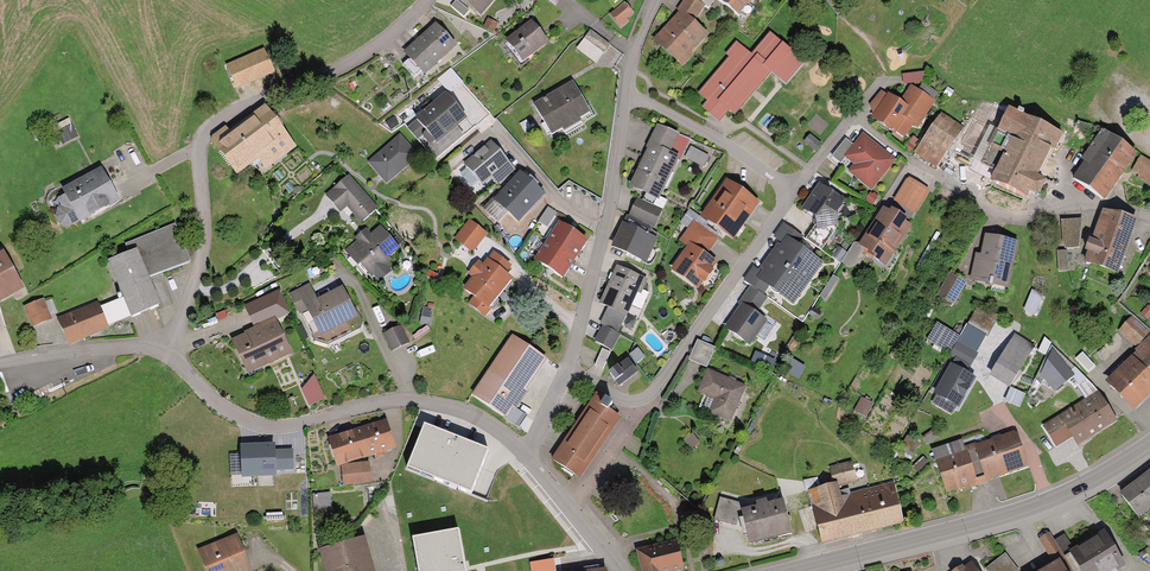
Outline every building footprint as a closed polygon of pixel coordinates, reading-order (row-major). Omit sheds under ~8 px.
[(460,0),(450,0),(449,1),(461,14),(468,7),(460,0)] [(626,0),(624,0),(609,14),(620,27),(628,20),(626,17),(634,9),(626,0)] [(685,0),(682,0),(676,8),(680,12),(687,18),(695,9),(685,0)] [(695,9),(702,2),(699,0),(685,0),(695,9)] [(738,13),(748,0),(722,0),(738,13)] [(687,18),(680,12),(666,28),(663,26),(654,36),(677,56),(687,45),(689,47),(703,32),(687,18)] [(496,18),(486,14),(482,25),(492,29),(496,18)] [(544,37),(529,18),(506,37),(520,55),(544,37)] [(408,53),(421,66),(423,69),(452,41),(433,21),(404,49),(408,53)] [(727,48),(731,52),(699,89),(706,96),(701,102),(714,112),(719,106),(723,110),(728,104),(734,109),(769,67),(784,79),(802,58),(769,30),(750,53),(734,40),(727,48)] [(603,54),(610,45),(591,31),(584,40),(603,54)] [(274,53),(242,73),(252,89),(284,69),(274,53)] [(421,66),(408,53),(400,61),(413,74),(421,66)] [(462,79),(449,64),(436,76),(448,90),(462,79)] [(921,69),(900,72),(901,81),(922,78),(921,69)] [(545,97),(534,104),(552,134),(589,111),(573,84),(547,100),(545,97)] [(951,89),(945,85),(941,91),(946,95),(951,89)] [(890,96),(883,93),(871,108),(875,117),(894,131),(906,115),(917,125),(935,101),(913,87),(903,104),(891,95),(890,96)] [(446,92),(414,117),(424,128),(422,137),(427,141),(435,139),(464,114),(446,92)] [(1015,108),(1007,104),(997,124),(1013,132),(995,169),(991,178),(1023,194),(1027,186),(1037,191),(1043,178),(1033,174),(1055,128),(1021,111),(1023,108),(1017,105),(1015,108)] [(263,145),(279,133),(262,111),(235,131),(252,153),(263,145)] [(923,133),(947,149),(961,129),(938,113),(923,133)] [(1092,125),(1076,117),(1071,126),(1087,134),(1092,125)] [(649,143),(674,155),(679,157),(689,135),(657,120),(647,142),(649,143)] [(997,124),(990,120),(972,157),(995,169),(1013,132),(997,124)] [(68,122),(54,129),(60,141),(75,134),(68,122)] [(252,153),(235,131),(228,136),(221,126),(212,133),(236,165),(252,153)] [(1100,146),(1110,132),(1101,126),(1081,155),(1089,161),(1100,146)] [(818,141),(808,132),(802,140),(812,149),(818,141)] [(1100,146),(1124,163),(1134,149),(1110,132),(1100,146)] [(279,133),(263,145),(271,156),(288,144),(279,133)] [(853,144),(845,153),(861,165),(854,173),(869,185),(892,157),(862,133),(853,144)] [(947,149),(923,133),(915,145),(938,162),(947,149)] [(400,135),(368,161),(387,183),(419,157),(400,135)] [(845,153),(853,144),(844,137),(827,156),(836,164),(845,153)] [(489,173),(507,156),(490,138),(463,163),(465,166),(476,177),(480,181),(489,173)] [(674,155),(649,143),(631,182),(650,191),(657,178),(659,179),(665,166),(669,167),(674,155)] [(707,153),(689,143),(683,155),(701,165),(707,153)] [(1124,163),(1100,146),(1089,161),(1077,178),(1101,195),(1124,163)] [(1140,151),(1130,167),(1139,172),(1138,174),(1148,180),(1149,176),(1149,157),(1140,151)] [(507,156),(489,173),(496,180),(514,164),(507,156)] [(101,166),(62,186),(69,199),(56,207),(54,212),(59,221),(69,220),(117,194),(101,166)] [(476,177),(465,166),(459,172),(470,184),(476,177)] [(374,205),(348,174),(326,192),(338,208),(346,201),(359,217),(374,205)] [(496,200),(507,211),(515,220),(542,195),(523,174),(496,200)] [(926,189),(905,176),(893,196),(913,209),(926,189)] [(740,194),(722,180),(715,191),(719,194),(706,212),(731,230),(744,212),(746,213),(757,198),(744,189),(740,194)] [(814,221),(830,233),(836,225),(833,210),(843,199),(820,181),(802,205),(813,213),(814,221)] [(876,195),(868,189),(863,196),(871,202),(876,195)] [(629,213),(650,224),(662,199),(655,195),(650,204),(637,197),(629,213)] [(507,211),(496,200),(494,198),(484,207),(497,221),(507,211)] [(556,210),(546,204),(538,217),(548,223),(556,210)] [(1085,261),(1114,271),(1133,216),(1104,206),(1085,261)] [(693,217),(702,224),(705,219),(688,208),(679,221),(686,226),(693,217)] [(889,248),(906,223),(885,209),(877,220),(874,219),(859,241),(872,249),(869,253),(878,258),(886,246),(889,248)] [(650,224),(629,213),(625,221),(646,232),(650,224)] [(686,226),(709,241),(715,232),(702,224),(693,217),(686,226)] [(173,219),(123,239),(128,250),(136,247),(147,275),(189,258),(173,219)] [(546,237),(573,255),(585,237),(558,219),(546,237)] [(786,236),(794,241),(800,232),(782,219),(773,232),(784,239),(786,236)] [(1079,219),(1061,219),(1061,245),(1079,246),(1079,219)] [(486,233),(470,221),(456,238),(471,251),(486,233)] [(646,232),(625,221),(614,243),(640,255),(645,245),(648,247),(654,236),(646,232)] [(830,233),(814,221),(804,235),(819,246),(830,233)] [(709,241),(686,226),(679,237),(688,243),(701,252),(709,241)] [(396,247),(380,228),(371,237),(366,231),(358,238),(360,241),(347,252),(358,266),(361,263),(372,276),(374,274),(379,280),(390,271),(385,264),(388,261),(385,257),(396,247)] [(981,254),(975,253),(971,274),(992,278),(992,277),(1005,279),(1012,238),(985,233),(981,254)] [(786,236),(784,239),(772,255),(802,276),(815,257),(794,241),(786,236)] [(573,255),(546,237),(533,256),(560,274),(573,255)] [(863,245),(853,238),(839,260),(850,266),(863,245)] [(701,252),(688,243),(672,267),(696,282),(712,258),(701,252)] [(843,248),(835,243),(829,253),(836,258),(843,248)] [(128,250),(107,258),(121,293),(127,308),(129,313),(158,302),(147,275),(136,247),(128,250)] [(1067,249),(1055,250),(1056,270),(1068,270),(1067,249)] [(0,252),(0,287),(7,286),(17,281),(2,251),(0,252)] [(513,267),(495,253),(490,259),(488,257),(482,265),(479,262),(468,276),(472,279),(464,290),(475,299),(470,306),(486,318),(492,309),(489,307),(512,277),(507,274),(513,267)] [(758,274),(767,281),(788,295),(802,276),(772,255),(760,271),(758,274)] [(598,299),(608,303),(624,311),(629,301),(637,304),(643,292),(638,290),(645,275),(616,261),(598,299)] [(758,274),(760,271),(753,265),(744,278),(750,283),(760,290),(767,281),(758,274)] [(838,275),(830,270),(817,291),(825,295),(838,275)] [(965,281),(949,271),(936,294),(952,303),(965,281)] [(298,307),(315,299),(307,283),(290,291),(298,307)] [(760,290),(750,283),(740,297),(753,307),(764,292),(760,290)] [(315,299),(298,307),(310,333),(353,313),(341,286),(315,299)] [(285,308),(277,290),(254,300),(262,318),(285,308)] [(121,293),(98,303),(104,317),(127,308),(121,293)] [(1032,293),(1026,314),(1039,317),(1045,297),(1032,293)] [(43,295),(23,302),(29,321),(49,314),(43,295)] [(97,300),(58,316),(67,338),(106,322),(104,317),(98,303),(97,300)] [(1138,310),(1145,317),(1149,312),(1149,307),(1145,302),(1138,310)] [(624,311),(608,303),(600,320),(604,322),(617,328),(624,311)] [(726,324),(746,339),(762,318),(741,303),(726,324)] [(430,306),(420,305),(418,320),(428,321),(430,306)] [(966,323),(985,333),(997,311),(974,305),(965,322),(966,323)] [(819,312),(811,306),(806,313),(814,319),(819,312)] [(1146,331),(1130,313),(1117,325),(1134,343),(1146,331)] [(289,349),(275,319),(256,328),(254,324),(244,329),(246,332),(231,339),(243,365),(258,359),(259,362),(289,349)] [(361,320),(326,340),(329,346),(365,326),(361,320)] [(960,334),(937,321),(926,339),(949,352),(956,340),(960,334)] [(617,328),(604,322),(595,340),(610,347),(619,329),(617,328)] [(956,340),(977,352),(987,334),(985,333),(966,323),(960,334),(956,340)] [(401,326),(383,333),(391,350),(409,342),(401,326)] [(1034,345),(1015,333),(990,374),(1010,385),(1034,345)] [(547,355),(517,334),(476,393),(506,414),(547,355)] [(1149,385),(1149,334),(1135,348),(1138,351),(1120,369),(1117,366),(1108,375),(1109,383),(1113,388),(1116,385),(1132,403),(1149,385)] [(714,342),(697,336),(689,356),(706,362),(714,342)] [(956,340),(949,352),(971,365),(978,353),(977,352),(956,340)] [(1075,388),(1077,387),(1086,400),(1100,392),(1075,366),(1071,369),(1052,347),(1041,372),(1056,390),(1068,380),(1075,388)] [(1082,352),(1076,358),(1088,372),(1095,366),(1082,352)] [(774,371),(777,363),(757,354),(753,363),(774,371)] [(626,356),(609,369),(619,383),(637,370),(626,356)] [(975,378),(950,364),(934,393),(936,394),(957,406),(959,407),(975,378)] [(743,382),(705,367),(697,388),(713,394),(707,409),(729,418),(743,382)] [(311,409),(328,401),(317,381),(301,389),(311,409)] [(1025,393),(1012,387),(1005,401),(1019,407),(1025,393)] [(600,391),(566,438),(563,436),(551,454),(574,470),(616,412),(608,406),(612,400),(600,391)] [(1061,416),(1070,432),(1075,440),(1114,416),(1100,392),(1086,400),(1073,407),(1071,403),(1058,411),(1061,416)] [(869,399),(858,393),(850,408),(862,414),(869,399)] [(957,406),(936,394),(932,402),(952,414),(957,406)] [(1070,432),(1061,416),(1057,419),(1053,413),(1041,420),(1054,442),(1070,432)] [(384,419),(333,434),(340,458),(391,444),(384,419)] [(487,449),(424,425),(407,469),(471,493),(487,449)] [(935,433),(930,425),(920,431),(925,440),(935,433)] [(975,443),(986,474),(1025,461),(1015,430),(975,443)] [(696,439),(690,431),(684,436),(690,444),(696,439)] [(933,457),(964,447),(960,437),(930,448),(933,457)] [(964,447),(974,478),(986,474),(975,443),(964,447)] [(274,447),(240,448),(241,475),(275,474),(274,447)] [(974,478),(964,447),(933,457),(944,488),(974,478)] [(365,459),(343,461),(345,481),(367,479),(365,459)] [(831,480),(832,482),(854,476),(850,459),(828,464),(831,480)] [(1121,491),(1140,515),(1149,507),(1149,469),(1121,491)] [(807,486),(819,483),(816,474),(801,478),(803,487),(807,486)] [(819,483),(807,486),(811,501),(835,494),(832,482),(831,480),(819,483)] [(860,489),(869,525),(900,518),(891,481),(860,489)] [(329,504),(328,489),(313,490),(314,505),(329,504)] [(869,525),(860,489),(835,494),(811,501),(819,537),(869,525)] [(736,499),(717,494),(711,514),(731,519),(736,499)] [(755,504),(740,507),(747,540),(791,530),(783,497),(767,500),(766,495),(753,498),(755,504)] [(1049,551),(1059,545),(1049,529),(1039,535),(1049,551)] [(414,539),(420,570),(466,570),(458,530),(414,539)] [(1085,570),(1106,570),(1121,562),(1102,531),(1072,549),(1085,570)] [(202,546),(206,557),(203,558),(207,569),(210,568),(211,570),(237,570),(247,567),(234,534),(202,546)] [(320,546),(324,559),(329,558),(333,570),(371,570),(361,534),(320,546)] [(634,548),(639,570),(682,570),(676,539),(634,548)] [(1059,545),(1049,551),(1054,560),(1058,557),(1064,554),(1059,545)] [(1072,549),(1064,554),(1074,570),(1085,570),(1072,549)] [(1001,550),(983,563),(988,570),(1012,570),(1015,569),(1001,550)] [(1066,570),(1074,570),(1064,554),(1058,557),(1066,570)] [(1058,557),(1054,560),(1035,570),(1066,570),(1058,557)] [(553,558),(530,562),(531,570),(556,570),(553,558)] [(971,560),(963,565),(960,562),(949,569),(950,570),(978,570),(971,560)]
